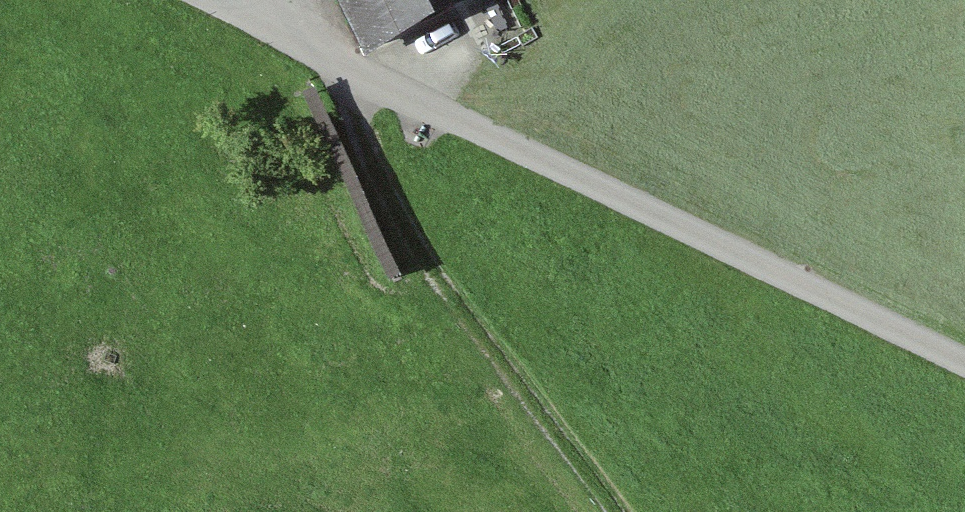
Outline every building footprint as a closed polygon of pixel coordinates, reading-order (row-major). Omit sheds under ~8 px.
[(456,0),(322,0),(351,55),(456,0)]
